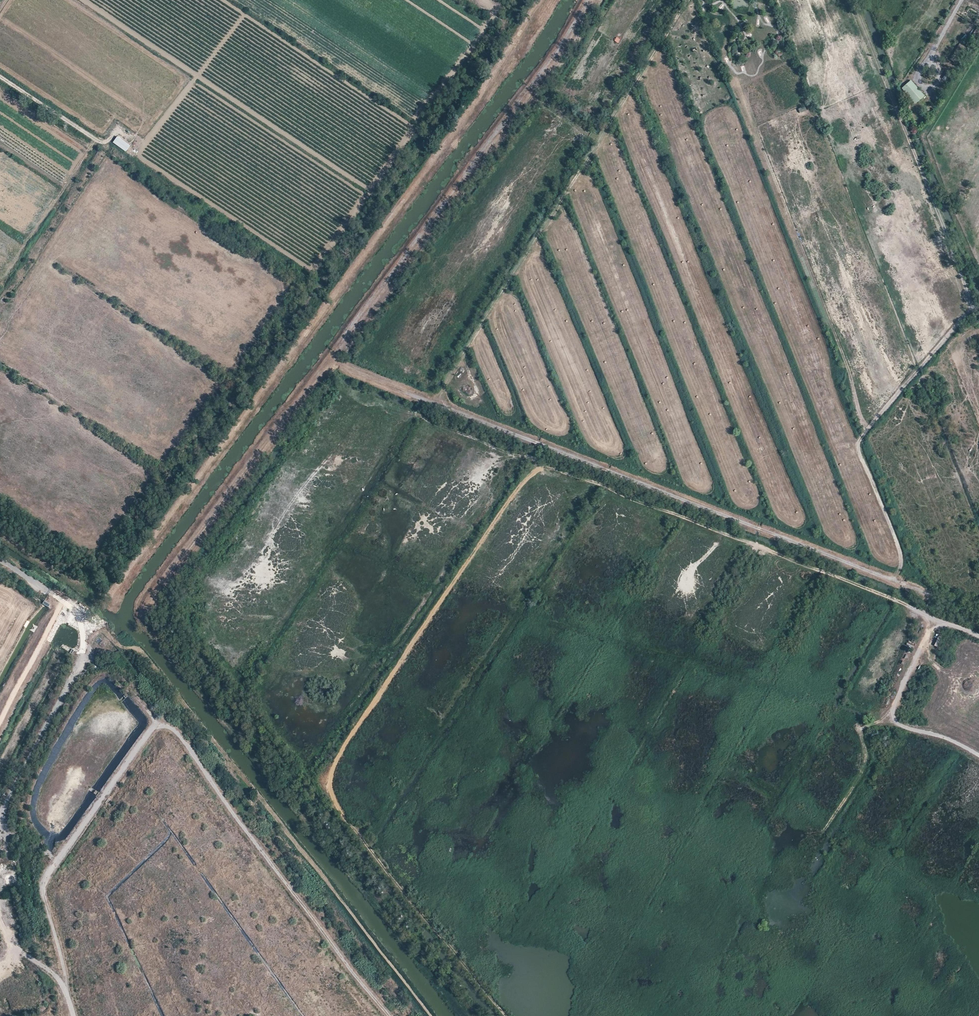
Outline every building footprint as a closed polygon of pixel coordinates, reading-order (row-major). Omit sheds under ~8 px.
[(902,88),(916,104),(925,96),(911,80),(902,88)] [(113,143),(126,152),(130,145),(118,136),(113,143)] [(939,636),(934,645),(937,647),(943,638),(939,636)]
